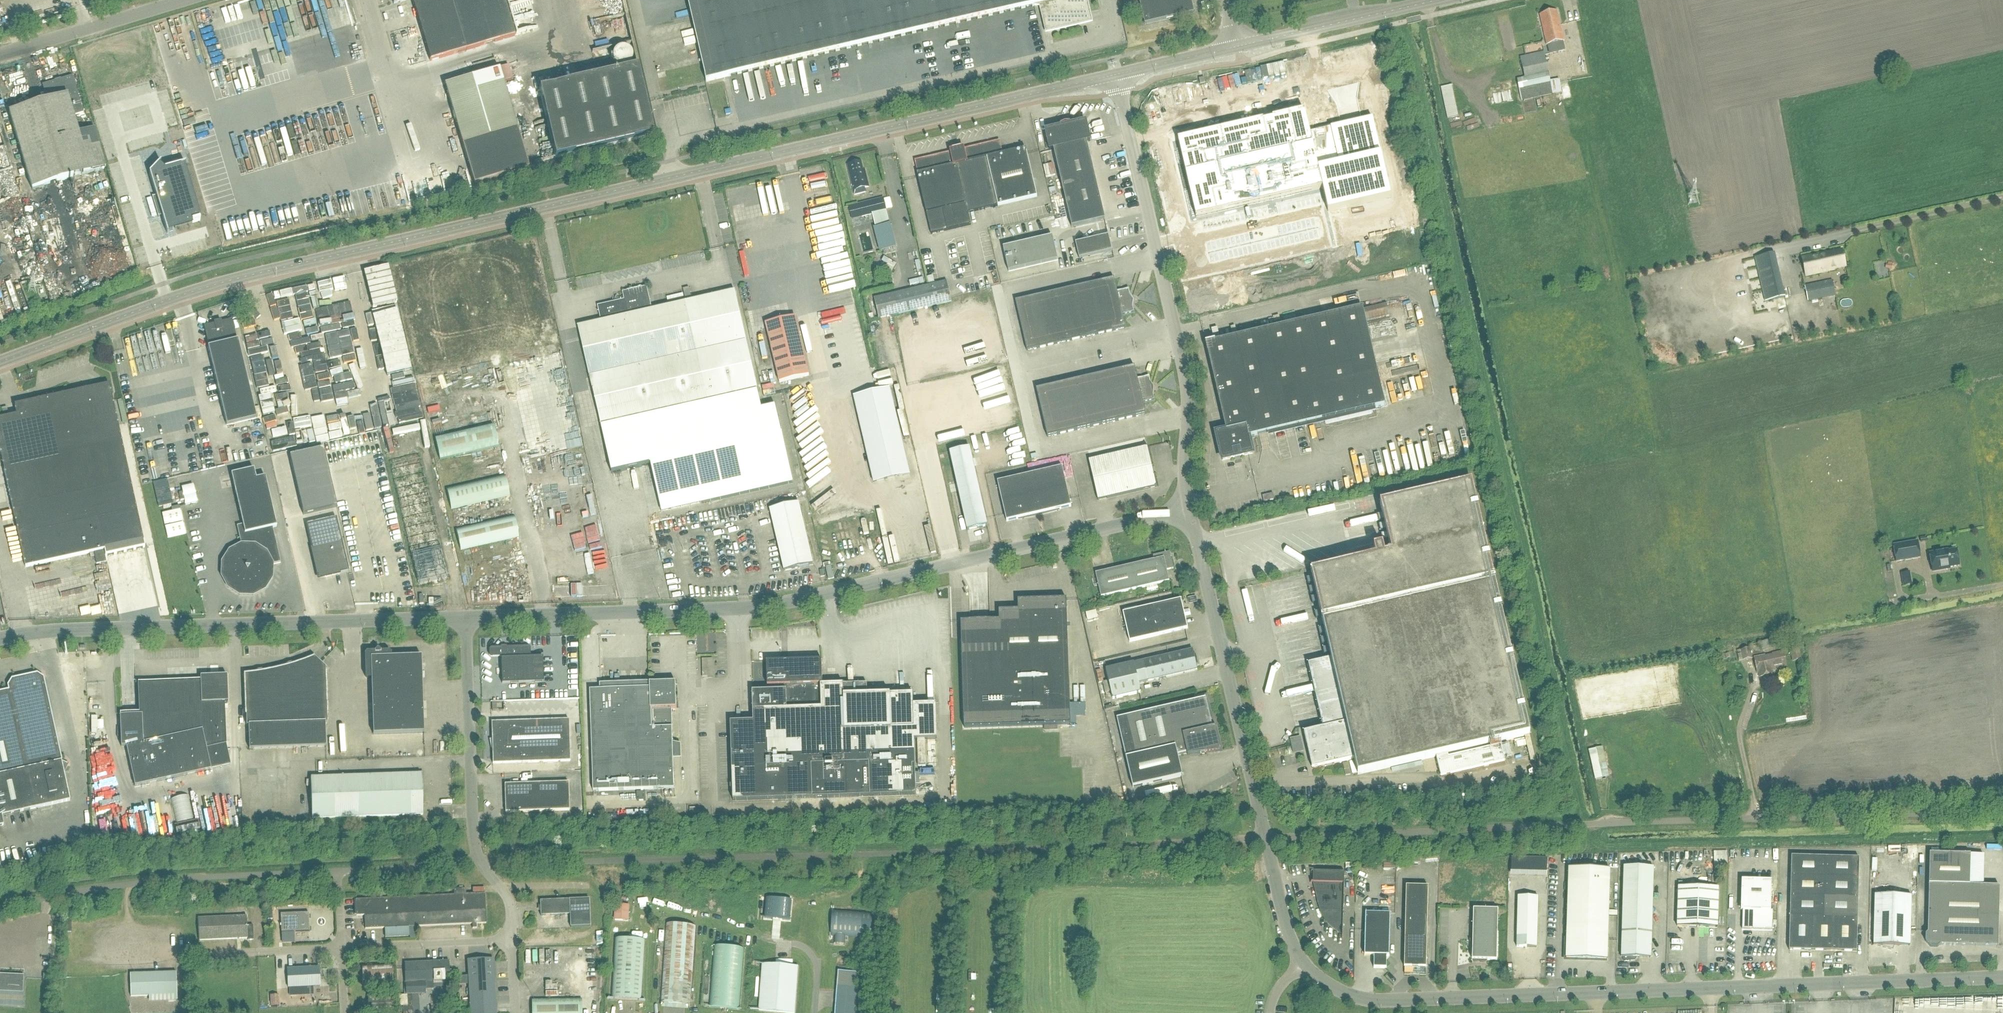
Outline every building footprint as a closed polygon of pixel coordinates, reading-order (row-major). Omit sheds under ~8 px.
[(467,51),(514,38),(503,0),(412,0),(430,62),(467,51)] [(1081,24),(1081,21),(1081,20),(1083,20),(1085,16),(1084,16),(1085,15),(1088,14),(1084,0),(688,0),(707,82),(706,82),(707,83),(708,83),(707,82),(1042,5),(1048,31),(1081,24)] [(1145,26),(1194,14),(1191,0),(1139,0),(1145,26)] [(1557,12),(1539,16),(1546,47),(1564,43),(1557,12)] [(671,29),(688,25),(685,14),(668,18),(671,29)] [(295,70),(360,54),(354,29),(289,45),(295,70)] [(187,42),(196,42),(196,31),(187,31),(187,42)] [(1518,47),(1520,55),(1539,51),(1537,43),(1518,47)] [(49,65),(56,63),(52,52),(45,54),(49,65)] [(1552,94),(1551,88),(1560,86),(1559,80),(1550,82),(1548,73),(1547,65),(1549,65),(1547,53),(1520,58),(1525,79),(1517,81),(1521,101),(1552,94)] [(1590,64),(1579,67),(1580,71),(1572,73),(1575,82),(1593,77),(1590,64)] [(539,90),(555,158),(653,136),(637,67),(539,90)] [(444,86),(462,146),(474,186),(529,169),(517,130),(507,96),(512,94),(504,68),(444,86)] [(42,86),(47,102),(9,114),(32,191),(105,169),(94,130),(79,135),(74,117),(83,114),(72,78),(42,86)] [(1452,86),(1441,88),(1447,119),(1458,117),(1452,86)] [(429,97),(440,94),(438,87),(428,90),(429,97)] [(1263,121),(1178,141),(1196,218),(1323,189),(1328,213),(1391,198),(1373,119),(1309,134),(1304,112),(1272,119),(1273,120),(1271,120),(1271,121),(1265,122),(1264,122),(1263,122),(1263,121)] [(1086,123),(1045,132),(1050,152),(1054,151),(1072,229),(1105,221),(1087,143),(1091,142),(1086,123)] [(964,151),(964,150),(963,150),(951,153),(951,154),(923,161),(925,170),(925,173),(917,175),(931,235),(971,226),(968,214),(1037,198),(1026,149),(995,156),(994,151),(992,145),(964,151)] [(847,166),(854,191),(855,196),(868,193),(867,188),(869,188),(865,171),(863,171),(861,162),(847,166)] [(161,166),(150,178),(157,200),(154,201),(154,200),(153,201),(159,222),(160,222),(160,221),(163,220),(168,237),(168,238),(168,237),(167,234),(175,231),(176,234),(176,231),(193,226),(193,227),(201,225),(200,223),(199,224),(182,169),(186,168),(186,167),(166,173),(160,168),(162,166),(161,166)] [(891,196),(885,197),(887,208),(893,207),(891,196)] [(883,199),(858,206),(849,208),(852,220),(886,211),(883,199)] [(886,212),(873,215),(876,228),(889,224),(886,212)] [(874,229),(877,239),(880,252),(884,251),(885,256),(897,253),(889,225),(874,229)] [(1079,259),(1112,252),(1109,236),(1075,244),(1079,259)] [(1053,238),(1003,249),(1009,273),(1058,261),(1053,238)] [(1803,259),(1807,277),(1833,271),(1832,270),(1845,268),(1841,252),(1828,254),(1803,259)] [(1787,298),(1776,255),(1757,259),(1767,303),(1787,298)] [(892,270),(897,262),(890,257),(885,265),(892,270)] [(1114,279),(1016,302),(1027,352),(1126,329),(1123,316),(1134,313),(1133,308),(1130,305),(1129,299),(1130,295),(1129,290),(1117,292),(1114,279)] [(1808,302),(1835,296),(1832,281),(1805,287),(1808,302)] [(947,282),(874,299),(879,320),(952,302),(947,282)] [(735,292),(652,311),(647,288),(623,293),(625,301),(598,307),(601,322),(578,327),(612,475),(651,466),(690,457),(701,505),(793,484),(776,407),(762,410),(757,389),(758,389),(735,292)] [(689,289),(683,290),(686,301),(692,299),(689,289)] [(1362,309),(1206,345),(1226,432),(1216,434),(1222,461),(1253,454),(1249,438),(1385,406),(1362,309)] [(796,317),(766,324),(780,383),(810,376),(796,317)] [(208,330),(212,347),(212,350),(208,351),(227,430),(257,422),(239,343),(234,344),(230,325),(230,322),(221,324),(220,322),(215,324),(215,325),(207,328),(207,331),(208,330)] [(1149,387),(1150,383),(1149,377),(1137,380),(1135,368),(1037,391),(1048,438),(1146,415),(1143,403),(1155,401),(1153,395),(1150,392),(1149,387)] [(25,568),(94,553),(96,565),(107,563),(104,551),(144,542),(109,387),(107,385),(17,405),(15,408),(17,415),(0,419),(0,452),(25,568)] [(854,397),(874,483),(910,474),(890,389),(854,397)] [(811,404),(792,423),(798,429),(817,410),(811,404)] [(349,438),(347,424),(340,425),(339,414),(330,415),(333,439),(349,438)] [(493,426),(435,440),(439,461),(498,447),(493,426)] [(798,455),(808,465),(829,447),(819,436),(798,455)] [(1091,461),(1089,462),(1098,501),(1157,488),(1148,448),(1096,460),(1095,456),(1090,457),(1091,461)] [(303,516),(337,508),(323,449),(290,457),(303,516)] [(987,527),(970,449),(950,453),(967,531),(987,527)] [(422,461),(391,468),(419,587),(449,580),(422,461)] [(1062,468),(1045,472),(1054,511),(1071,507),(1062,468)] [(265,478),(256,480),(254,470),(231,475),(242,526),(237,527),(241,545),(229,551),(222,563),(222,576),(228,588),(239,595),(253,596),(265,590),(272,578),(272,565),(280,563),(272,528),(276,527),(265,478)] [(191,472),(180,473),(180,480),(191,478),(191,472)] [(1054,511),(1045,472),(998,483),(1007,522),(1054,511)] [(509,497),(504,475),(446,489),(451,510),(509,497)] [(1322,618),(1324,628),(1318,630),(1320,636),(1326,635),(1326,638),(1321,640),(1322,646),(1328,644),(1329,648),(1323,649),(1324,656),(1330,654),(1331,660),(1308,665),(1323,729),(1304,734),(1312,769),(1354,760),(1358,775),(1436,757),(1441,777),(1505,763),(1501,747),(1448,759),(1447,755),(1530,736),(1495,584),(1472,483),(1380,504),(1391,554),(1311,572),(1312,578),(1306,579),(1308,585),(1314,584),(1315,588),(1309,589),(1310,595),(1316,594),(1317,597),(1311,599),(1312,605),(1318,604),(1320,612),(1314,614),(1316,620),(1322,618)] [(158,496),(169,493),(167,486),(156,489),(158,496)] [(179,494),(180,502),(184,501),(185,505),(196,503),(193,486),(182,488),(182,493),(179,494)] [(1273,494),(1263,497),(1264,503),(1274,500),(1273,494)] [(662,498),(643,502),(652,547),(659,546),(659,543),(671,540),(662,498)] [(770,510),(784,571),(813,565),(799,504),(770,510)] [(519,537),(514,516),(455,529),(455,530),(460,551),(519,537)] [(348,572),(335,518),(306,525),(316,572),(325,578),(348,572)] [(623,538),(630,537),(629,527),(621,528),(623,538)] [(1917,542),(1893,546),(1896,563),(1920,559),(1917,542)] [(1929,554),(1932,572),(1946,570),(1946,569),(1959,567),(1956,551),(1948,552),(1948,551),(1929,554)] [(1101,598),(1160,585),(1170,582),(1167,571),(1174,570),(1171,556),(1166,554),(1153,557),(1154,561),(1095,574),(1101,598)] [(1020,573),(1022,581),(1035,578),(1033,570),(1020,573)] [(1000,621),(961,622),(965,729),(1071,725),(1067,600),(1018,601),(1018,611),(999,612),(1000,621)] [(1188,629),(1181,600),(1152,607),(1159,636),(1188,629)] [(860,609),(854,612),(858,620),(863,618),(860,609)] [(1760,643),(1760,644),(1762,652),(1777,649),(1775,640),(1760,643)] [(1790,658),(1791,657),(1792,663),(1801,661),(1800,656),(1798,643),(1787,645),(1790,658)] [(502,684),(543,682),(543,659),(549,659),(550,659),(550,658),(543,658),(543,657),(530,658),(530,649),(528,647),(491,648),(489,650),(489,656),(491,658),(501,657),(502,684)] [(1113,655),(1120,653),(1119,647),(1111,649),(1113,655)] [(389,652),(381,652),(378,649),(375,652),(367,653),(364,655),(365,677),(367,679),(371,679),(373,735),(424,733),(421,657),(391,658),(391,654),(389,652)] [(1753,660),(1752,656),(1751,649),(1740,651),(1742,662),(1753,660)] [(1197,671),(1193,650),(1106,670),(1113,700),(1141,693),(1139,684),(1197,671)] [(1757,675),(1758,675),(1759,680),(1773,676),(1772,672),(1786,669),(1783,653),(1754,659),(1757,675)] [(255,674),(245,675),(246,716),(246,726),(248,726),(249,750),(326,747),(325,723),(327,723),(325,669),(326,669),(313,657),(314,658),(304,662),(294,665),(285,668),(275,671),(265,673),(255,674)] [(775,692),(768,692),(752,693),(753,722),(731,723),(733,802),(916,796),(915,741),(937,740),(936,705),(913,706),(913,695),(867,696),(867,685),(823,686),(822,661),(767,663),(767,687),(775,686),(775,692)] [(4,826),(2,816),(71,801),(44,679),(37,675),(12,680),(8,686),(9,691),(0,693),(0,827),(4,826)] [(135,787),(211,770),(210,770),(205,747),(223,743),(222,703),(228,703),(227,676),(200,677),(200,683),(140,686),(142,716),(120,717),(121,747),(126,747),(135,787)] [(665,681),(665,684),(651,684),(651,683),(600,685),(600,691),(590,691),(593,792),(675,789),(674,759),(681,759),(681,746),(673,744),(672,709),(677,709),(677,698),(676,683),(669,683),(669,682),(665,681)] [(1133,788),(1182,777),(1178,755),(1187,753),(1187,756),(1201,755),(1200,752),(1205,751),(1206,752),(1221,749),(1216,728),(1212,729),(1206,699),(1117,719),(1133,788)] [(569,720),(491,723),(493,764),(570,762),(569,720)] [(1589,751),(1595,780),(1606,778),(1601,755),(1600,756),(1598,749),(1589,751)] [(421,775),(311,778),(312,819),(423,816),(421,775)] [(538,784),(539,812),(569,811),(568,783),(538,784)] [(539,812),(538,784),(504,785),(505,813),(539,812)] [(1999,887),(1982,886),(1983,856),(1970,856),(1970,855),(1929,854),(1927,934),(1925,935),(1925,943),(1930,948),(1937,948),(1939,946),(1997,948),(1999,887)] [(1791,857),(1790,877),(1824,878),(1825,858),(1791,857)] [(1825,858),(1824,878),(1858,879),(1859,858),(1825,858)] [(1623,867),(1621,948),(1621,958),(1622,958),(1624,962),(1634,961),(1636,959),(1651,959),(1651,956),(1653,868),(1623,867)] [(1568,868),(1566,960),(1607,961),(1609,870),(1568,868)] [(1313,883),(1310,883),(1313,884),(1318,904),(1321,915),(1327,925),(1332,929),(1336,933),(1342,936),(1342,939),(1343,939),(1344,873),(1310,872),(1310,873),(1313,873),(1313,883)] [(1824,898),(1824,878),(1790,877),(1790,897),(1824,898)] [(1824,878),(1824,898),(1858,899),(1858,879),(1824,878)] [(1742,911),(1742,931),(1772,931),(1772,911),(1770,911),(1771,881),(1741,881),(1740,911),(1742,911)] [(1404,960),(1404,968),(1426,968),(1428,888),(1406,887),(1404,960)] [(1678,887),(1677,927),(1717,928),(1718,888),(1678,887)] [(356,917),(364,916),(365,930),(472,925),(472,930),(476,929),(476,925),(486,924),(485,894),(466,895),(466,890),(454,890),(454,896),(355,900),(356,917)] [(1874,895),(1873,946),(1876,946),(1892,951),(1894,947),(1910,947),(1911,896),(1874,895)] [(1790,897),(1789,917),(1812,917),(1823,917),(1824,898),(1790,897)] [(767,898),(765,918),(790,920),(792,900),(767,898)] [(1823,917),(1834,918),(1857,918),(1858,899),(1824,898),(1823,917)] [(570,928),(590,927),(589,899),(540,901),(540,916),(570,915),(570,928)] [(616,905),(616,921),(628,921),(629,906),(616,905)] [(861,937),(863,912),(833,910),(832,935),(835,935),(835,943),(845,944),(846,936),(861,937)] [(1472,954),(1472,961),(1473,961),(1474,963),(1487,961),(1496,961),(1498,910),(1473,910),(1472,940),(1470,941),(1472,954)] [(281,934),(310,932),(309,913),(280,915),(281,934)] [(1390,914),(1366,914),(1364,956),(1374,957),(1373,969),(1386,969),(1387,957),(1389,957),(1390,914)] [(199,941),(248,939),(247,917),(198,919),(199,941)] [(1517,917),(1516,948),(1536,948),(1537,918),(1517,917)] [(1811,951),(1812,917),(1789,917),(1788,951),(1811,951)] [(1823,917),(1812,917),(1811,951),(1833,952),(1834,918),(1823,917)] [(1834,918),(1833,952),(1856,952),(1857,918),(1834,918)] [(691,1006),(694,946),(695,926),(666,924),(661,1004),(691,1006)] [(641,1001),(644,941),(614,939),(611,999),(641,1001)] [(744,950),(713,947),(710,1007),(740,1010),(744,950)] [(493,960),(468,961),(470,1012),(496,1012),(493,960)] [(445,982),(445,977),(449,976),(448,962),(404,964),(405,984),(406,996),(426,995),(426,983),(432,983),(433,989),(445,989),(445,982)] [(762,963),(760,1010),(786,1012),(795,1012),(798,967),(762,963)] [(393,984),(392,965),(362,966),(363,985),(393,984)] [(319,968),(287,970),(288,989),(320,987),(319,968)] [(836,1012),(856,1012),(858,973),(857,973),(838,972),(836,1012)] [(130,997),(149,996),(177,995),(176,973),(130,975),(130,997)] [(23,993),(24,976),(0,975),(0,992),(23,993)] [(450,989),(439,989),(440,1007),(450,1006),(450,989)] [(408,996),(408,1012),(420,1012),(419,995),(408,996)] [(531,1001),(532,1012),(582,1012),(582,1000),(531,1001)]
